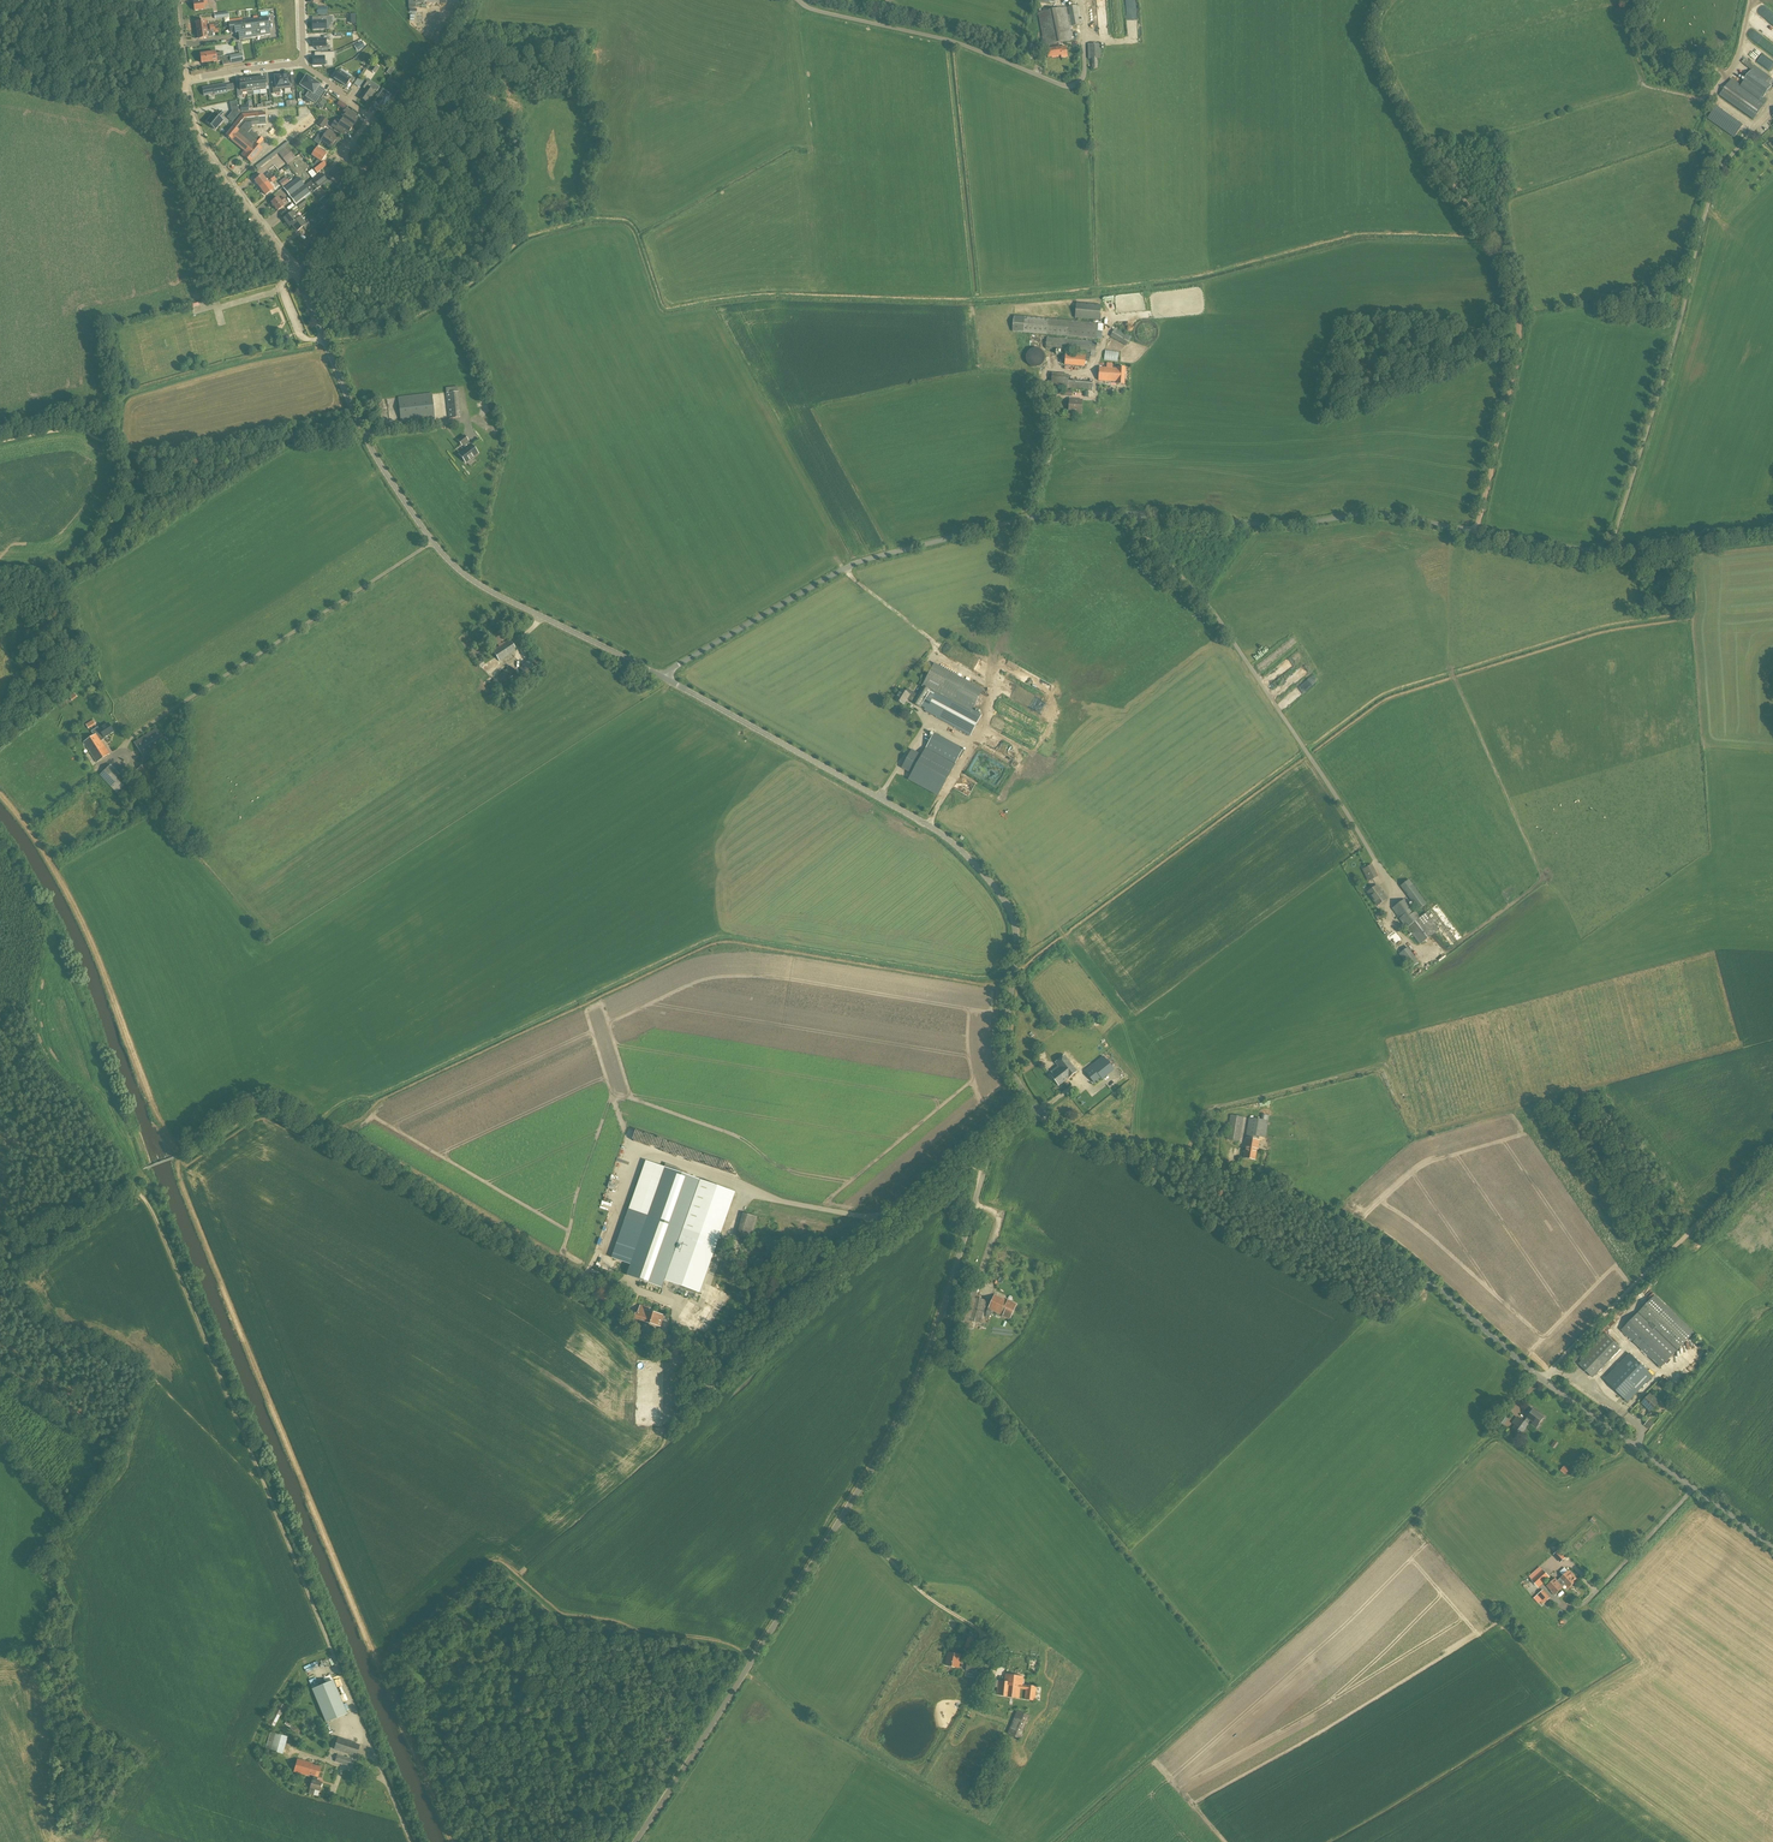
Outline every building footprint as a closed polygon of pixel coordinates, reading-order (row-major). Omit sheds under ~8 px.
[(204,10),(204,5),(208,5),(207,0),(201,0),(201,1),(193,2),(195,11),(204,10)] [(409,9),(420,9),(420,5),(440,4),(440,0),(408,0),(409,9)] [(1082,24),(1079,5),(1038,13),(1044,46),(1049,45),(1050,49),(1047,49),(1048,58),(1061,56),(1061,59),(1067,58),(1066,47),(1061,48),(1061,47),(1060,47),(1059,43),(1074,41),(1069,15),(1072,26),(1082,24)] [(270,34),(270,29),(268,17),(228,22),(230,33),(235,32),(235,34),(239,33),(239,40),(270,34)] [(312,30),(326,30),(326,24),(332,24),(332,17),(320,17),(320,21),(312,22),(312,30)] [(206,22),(196,23),(194,24),(195,29),(197,30),(197,31),(210,30),(209,27),(206,28),(206,22)] [(197,31),(197,32),(195,33),(196,39),(198,39),(198,40),(208,38),(207,32),(210,32),(210,30),(197,31)] [(324,40),(313,40),(313,48),(316,47),(317,50),(330,50),(330,37),(324,37),(324,40)] [(362,42),(362,41),(357,45),(360,50),(365,47),(365,46),(362,42)] [(1098,68),(1098,59),(1101,59),(1101,43),(1088,44),(1088,59),(1091,59),(1092,69),(1094,69),(1094,71),(1096,71),(1096,68),(1098,68)] [(216,53),(216,52),(200,54),(201,64),(217,62),(217,61),(223,61),(222,52),(216,53)] [(329,61),(335,58),(335,52),(321,53),(321,57),(315,57),(313,57),(314,66),(324,65),(324,67),(329,67),(329,61)] [(231,65),(244,62),(242,53),(229,56),(231,65)] [(375,74),(380,67),(374,63),(369,71),(375,74)] [(1764,97),(1772,85),(1772,83),(1772,79),(1770,77),(1769,78),(1754,67),(1741,85),(1731,79),(1730,81),(1719,95),(1754,120),(1768,100),(1764,97)] [(339,72),(334,79),(346,87),(349,81),(352,83),(355,79),(352,77),(350,79),(339,72)] [(295,91),(294,83),(291,83),(290,76),(290,75),(282,76),(284,89),(291,88),(292,92),(295,91)] [(275,77),(275,85),(272,85),(273,94),(280,93),(279,90),(284,89),(282,76),(275,77)] [(315,105),(322,95),(316,91),(320,85),(306,76),(300,86),(310,93),(306,99),(315,105)] [(260,90),(266,90),(265,78),(258,78),(260,90)] [(370,81),(371,80),(367,78),(365,81),(361,87),(364,89),(359,97),(367,103),(374,92),(374,91),(377,92),(380,87),(370,81)] [(240,92),(247,92),(245,80),(239,81),(240,92)] [(217,82),(200,84),(201,92),(211,90),(211,91),(224,89),(223,83),(218,84),(217,82)] [(386,113),(393,103),(389,100),(391,96),(385,92),(379,102),(382,104),(379,108),(386,113)] [(342,120),(353,127),(357,120),(355,119),(357,115),(346,108),(342,115),(345,116),(342,120)] [(232,113),(228,117),(234,122),(239,115),(238,109),(231,110),(232,113)] [(223,122),(219,118),(223,114),(221,111),(216,116),(214,114),(206,123),(212,128),(212,129),(214,130),(215,130),(223,122)] [(255,134),(253,132),(253,131),(251,130),(252,129),(252,126),(266,125),(265,112),(242,114),(232,126),(234,127),(226,136),(231,140),(244,151),(241,155),(251,163),(262,149),(259,146),(264,140),(260,137),(259,138),(258,136),(258,135),(255,133),(255,134)] [(319,121),(326,126),(329,121),(322,116),(319,121)] [(348,133),(353,127),(342,120),(340,123),(336,120),(332,126),(344,135),(346,132),(348,133)] [(1736,120),(1727,133),(1734,138),(1743,125),(1736,120)] [(323,129),(326,126),(319,121),(316,124),(323,129)] [(331,147),(337,140),(334,138),(336,135),(328,129),(321,140),(331,147)] [(319,149),(317,148),(311,156),(317,160),(312,168),(317,174),(327,165),(324,162),(323,162),(322,161),(327,154),(325,153),(326,151),(320,148),(319,149)] [(336,183),(339,179),(338,178),(342,172),(334,167),(327,177),(336,183)] [(312,180),(318,188),(328,181),(322,173),(312,180)] [(267,176),(265,178),(263,175),(255,181),(260,189),(274,178),(273,175),(269,178),(267,176)] [(283,187),(290,182),(286,177),(279,182),(283,187)] [(318,188),(312,180),(305,186),(298,177),(283,189),(297,205),(304,200),(303,198),(310,193),(311,194),(318,188)] [(274,178),(260,189),(266,196),(274,190),(269,184),(271,182),(272,183),(276,180),(274,178)] [(320,201),(327,195),(320,187),(313,192),(320,201)] [(286,201),(283,197),(280,200),(278,198),(271,203),(278,211),(285,206),(283,203),(286,201)] [(304,200),(297,205),(300,209),(307,203),(304,200)] [(299,219),(293,212),(284,219),(289,227),(291,225),(299,219)] [(291,225),(297,232),(303,227),(306,231),(312,226),(307,220),(304,222),(301,217),(299,219),(291,225)] [(1100,320),(1101,305),(1076,303),(1075,318),(1100,320)] [(1097,339),(1098,323),(1013,316),(1012,332),(1097,339)] [(1126,346),(1132,337),(1115,327),(1110,336),(1126,346)] [(1095,357),(1097,342),(1047,338),(1046,349),(1091,353),(1090,357),(1095,357)] [(1035,367),(1037,367),(1039,367),(1041,366),(1043,364),(1044,362),(1045,360),(1045,358),(1045,356),(1044,353),(1042,351),(1041,350),(1039,349),(1037,349),(1035,348),(1033,349),(1031,349),(1029,351),(1028,352),(1026,354),(1026,356),(1026,359),(1026,361),(1027,363),(1029,365),(1031,366),(1033,367),(1035,367)] [(1090,362),(1090,354),(1066,352),(1064,365),(1085,367),(1085,361),(1090,362)] [(1112,368),(1113,363),(1107,363),(1106,368),(1099,367),(1098,381),(1111,382),(1111,384),(1117,384),(1125,385),(1126,368),(1118,367),(1118,368),(1112,368)] [(1068,380),(1068,388),(1092,390),(1093,382),(1068,380)] [(449,419),(461,417),(458,392),(458,387),(446,388),(449,419)] [(401,423),(435,418),(432,393),(398,397),(401,423)] [(1082,413),(1083,400),(1070,399),(1068,412),(1082,413)] [(462,445),(469,441),(465,435),(458,440),(462,445)] [(466,463),(478,453),(472,444),(459,454),(466,463)] [(501,644),(500,642),(506,639),(500,630),(488,638),(493,646),(497,644),(499,646),(492,651),(500,662),(517,650),(510,639),(504,643),(504,642),(501,644)] [(528,678),(543,664),(534,654),(519,669),(528,678)] [(480,668),(485,665),(482,660),(477,663),(480,668)] [(984,690),(936,664),(923,685),(922,685),(917,694),(907,689),(905,692),(901,689),(895,700),(904,705),(907,699),(912,702),(925,711),(971,736),(982,715),(973,710),(984,690)] [(509,680),(515,675),(513,672),(514,671),(510,666),(488,685),(494,691),(508,679),(509,680)] [(77,697),(74,693),(69,697),(72,701),(77,697)] [(89,729),(96,724),(93,720),(86,724),(89,729)] [(114,732),(109,723),(99,729),(98,727),(91,731),(94,736),(84,742),(97,763),(110,754),(99,738),(103,736),(104,738),(114,732)] [(144,759),(168,744),(158,727),(134,742),(144,759)] [(912,749),(902,768),(912,773),(909,779),(938,795),(955,765),(925,749),(922,755),(912,749)] [(145,787),(157,780),(147,763),(136,770),(145,787)] [(117,793),(121,789),(128,783),(111,764),(100,775),(117,793)] [(1418,910),(1418,911),(1427,904),(1409,879),(1400,886),(1415,906),(1412,908),(1405,899),(1392,909),(1406,929),(1407,928),(1420,944),(1435,932),(1423,915),(1420,917),(1416,912),(1418,910)] [(1377,906),(1387,899),(1377,885),(1367,892),(1377,906)] [(1075,1047),(1062,1029),(1042,1045),(1055,1062),(1058,1066),(1050,1073),(1051,1074),(1050,1075),(1059,1086),(1082,1068),(1082,1067),(1090,1061),(1077,1045),(1075,1047)] [(1095,1063),(1096,1065),(1087,1072),(1095,1083),(1105,1075),(1105,1077),(1114,1070),(1104,1056),(1095,1063)] [(1265,1138),(1269,1115),(1262,1114),(1261,1119),(1249,1117),(1246,1138),(1244,1147),(1245,1147),(1244,1158),(1255,1160),(1257,1149),(1258,1149),(1260,1140),(1258,1140),(1259,1137),(1265,1138)] [(1240,1142),(1244,1117),(1231,1115),(1226,1140),(1240,1142)] [(666,1164),(649,1213),(684,1226),(683,1229),(685,1230),(714,1240),(718,1241),(736,1192),(701,1180),(699,1179),(701,1176),(666,1164)] [(757,1217),(743,1213),(737,1236),(744,1238),(751,1240),(757,1217)] [(633,1265),(629,1276),(659,1287),(661,1280),(665,1281),(679,1243),(645,1230),(633,1265)] [(681,1243),(667,1282),(701,1294),(715,1255),(681,1243)] [(1008,1300),(995,1294),(986,1314),(990,1316),(992,1311),(1001,1315),(1001,1316),(1010,1320),(1017,1304),(1008,1300)] [(1621,1330),(1661,1368),(1694,1333),(1655,1295),(1621,1330)] [(664,1315),(649,1311),(650,1308),(640,1305),(638,1313),(636,1313),(635,1319),(636,1319),(634,1323),(644,1326),(645,1322),(661,1326),(664,1315)] [(1579,1364),(1593,1378),(1621,1349),(1605,1333),(1579,1359),(1581,1361),(1579,1364)] [(1653,1376),(1630,1353),(1605,1379),(1628,1402),(1653,1376)] [(1642,1403),(1651,1411),(1660,1402),(1650,1393),(1642,1403)] [(1528,1418),(1525,1421),(1528,1424),(1531,1420),(1534,1422),(1532,1424),(1538,1428),(1540,1425),(1539,1425),(1544,1418),(1533,1410),(1530,1408),(1525,1414),(1528,1416),(1527,1417),(1528,1418)] [(1529,1424),(1528,1424),(1525,1421),(1521,1418),(1520,1419),(1517,1417),(1512,1423),(1515,1425),(1511,1431),(1519,1437),(1529,1424)] [(1560,1471),(1566,1475),(1570,1469),(1565,1465),(1560,1471)] [(1555,1553),(1562,1561),(1566,1558),(1559,1550),(1555,1553)] [(1542,1569),(1531,1579),(1539,1588),(1550,1577),(1542,1569)] [(1563,1576),(1558,1581),(1555,1578),(1547,1585),(1550,1588),(1552,1590),(1551,1591),(1555,1596),(1558,1592),(1557,1592),(1565,1585),(1568,1589),(1569,1588),(1578,1580),(1569,1570),(1568,1572),(1563,1576)] [(1536,1596),(1538,1599),(1543,1604),(1550,1598),(1543,1590),(1536,1596)] [(971,1649),(974,1639),(968,1637),(965,1647),(971,1649)] [(959,1663),(961,1655),(948,1653),(947,1657),(948,1657),(947,1665),(956,1667),(956,1663),(959,1663)] [(323,1660),(307,1666),(312,1678),(319,1676),(318,1673),(325,1670),(325,1668),(332,1665),(330,1660),(324,1662),(323,1660)] [(967,1661),(965,1669),(977,1672),(979,1664),(967,1661)] [(1022,1685),(1023,1677),(1006,1675),(1005,1682),(993,1680),(993,1687),(998,1687),(997,1695),(1019,1698),(1020,1688),(1026,1689),(1025,1699),(1035,1701),(1037,1686),(1026,1685),(1026,1686),(1022,1685)] [(327,1722),(347,1714),(333,1680),(313,1689),(327,1722)] [(281,1716),(286,1706),(278,1702),(273,1712),(281,1716)] [(1028,1720),(1029,1717),(1013,1717),(1007,1733),(1015,1736),(1022,1736),(1028,1721),(1028,1720)] [(283,1754),(288,1737),(270,1731),(265,1749),(283,1754)] [(356,1756),(360,1745),(338,1738),(335,1749),(356,1756)] [(350,1767),(352,1759),(337,1754),(335,1762),(350,1767)] [(309,1774),(313,1776),(318,1777),(321,1767),(312,1764),(312,1763),(298,1759),(294,1772),(308,1776),(309,1774)] [(317,1781),(318,1777),(313,1776),(310,1788),(309,1794),(314,1795),(315,1789),(320,1791),(322,1782),(317,1781)]
